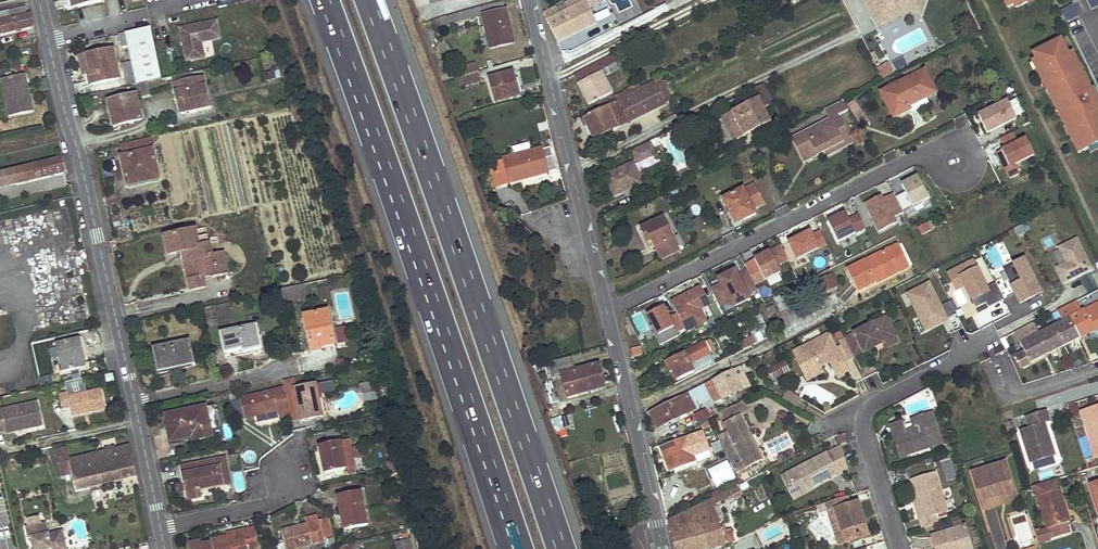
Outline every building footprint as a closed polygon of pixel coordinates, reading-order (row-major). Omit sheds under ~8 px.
[(557,42),(597,23),(589,8),(600,2),(599,0),(574,0),(566,4),(567,6),(569,11),(560,15),(558,11),(557,7),(544,14),(557,42)] [(926,0),(865,0),(873,15),(882,11),(895,14),(910,6),(923,10),(926,0)] [(1033,0),(1024,0),(1014,5),(1016,8),(1033,0)] [(1097,0),(1086,0),(1092,11),(1097,8),(1097,2),(1097,0)] [(506,11),(504,3),(477,10),(479,17),(483,17),(490,49),(514,43),(510,27),(507,28),(503,11),(506,11)] [(1079,17),(1073,5),(1063,9),(1070,22),(1079,17)] [(569,11),(567,6),(558,11),(560,15),(569,11)] [(882,11),(873,15),(879,27),(910,11),(922,14),(923,10),(910,6),(895,14),(882,11)] [(10,19),(0,21),(0,35),(34,27),(31,14),(27,15),(25,7),(9,11),(10,19)] [(1070,22),(1063,9),(1061,11),(1067,23),(1070,22)] [(512,27),(508,10),(506,11),(503,11),(507,28),(510,27),(512,27)] [(217,21),(180,29),(187,62),(205,58),(202,43),(221,39),(217,21)] [(162,79),(151,28),(120,35),(122,47),(129,45),(132,61),(122,64),(126,87),(140,84),(148,82),(162,79)] [(1034,54),(1037,60),(1041,69),(1038,71),(1043,82),(1047,80),(1054,96),(1051,97),(1065,126),(1069,125),(1074,135),(1070,137),(1079,154),(1088,150),(1097,145),(1097,110),(1094,103),(1097,101),(1097,97),(1094,90),(1092,91),(1087,81),(1083,83),(1075,66),(1079,64),(1073,54),(1070,55),(1062,40),(1034,54)] [(166,45),(168,54),(174,52),(172,44),(166,45)] [(120,79),(114,50),(86,56),(90,74),(87,74),(90,85),(120,79)] [(574,75),(579,83),(581,82),(616,64),(612,55),(574,75)] [(90,74),(86,56),(80,57),(84,75),(87,74),(90,74)] [(892,65),(895,72),(907,66),(903,59),(892,65)] [(1038,71),(1041,69),(1037,60),(1032,63),(1036,72),(1038,71)] [(458,67),(460,76),(476,72),(474,63),(458,67)] [(894,74),(888,63),(879,68),(884,78),(894,74)] [(619,69),(616,64),(581,82),(587,95),(585,96),(590,104),(612,93),(603,74),(609,75),(619,69)] [(1075,66),(1083,83),(1087,81),(1088,80),(1080,64),(1079,64),(1075,66)] [(922,72),(919,66),(905,73),(908,79),(922,72)] [(926,97),(936,93),(925,71),(922,72),(908,79),(882,92),(895,117),(911,110),(909,106),(926,97)] [(276,79),(275,72),(264,74),(265,82),(276,79)] [(476,72),(460,76),(463,85),(478,81),(476,72)] [(27,83),(26,73),(0,79),(9,116),(34,111),(30,96),(27,97),(24,83),(27,83)] [(192,80),(190,73),(172,77),(173,84),(192,80)] [(234,73),(226,76),(229,88),(238,86),(234,73)] [(514,80),(512,73),(490,78),(495,101),(515,96),(511,81),(514,80)] [(209,107),(203,77),(192,80),(173,84),(180,113),(209,107)] [(515,96),(521,95),(517,79),(514,80),(511,81),(515,96)] [(594,139),(666,103),(654,79),(626,93),(616,98),(618,100),(583,117),(594,139)] [(1051,97),(1054,96),(1047,80),(1043,82),(1042,82),(1050,98),(1051,97)] [(151,95),(148,82),(140,84),(143,97),(151,95)] [(587,95),(581,82),(579,83),(577,84),(584,96),(585,96),(587,95)] [(764,109),(774,104),(765,84),(754,89),(759,99),(722,118),(734,142),(772,123),(764,109)] [(142,120),(136,94),(107,101),(110,113),(115,112),(118,125),(142,120)] [(929,104),(926,97),(909,106),(911,110),(912,112),(929,104)] [(1017,118),(1008,100),(979,115),(988,132),(1017,118)] [(851,144),(837,117),(848,112),(842,101),(824,110),(830,120),(828,121),(825,128),(818,126),(792,139),(804,162),(827,151),(829,155),(851,144)] [(1070,137),(1074,135),(1069,125),(1065,126),(1064,127),(1069,137),(1070,137)] [(1035,158),(1026,138),(1017,142),(1013,132),(996,140),(1000,150),(993,153),(1005,181),(1019,174),(1016,167),(1035,158)] [(650,141),(657,154),(663,151),(656,138),(650,141)] [(159,179),(150,140),(121,146),(123,157),(121,157),(127,183),(144,180),(145,182),(159,179)] [(657,154),(650,141),(631,151),(637,164),(657,154)] [(515,157),(531,153),(529,144),(513,148),(515,157)] [(1088,150),(1091,155),(1097,151),(1097,145),(1088,150)] [(493,187),(557,170),(553,157),(545,159),(543,150),(531,153),(515,157),(486,165),(493,187)] [(67,172),(64,158),(0,173),(0,188),(67,172)] [(641,183),(633,164),(606,176),(611,189),(616,187),(618,191),(632,185),(632,187),(641,183)] [(896,197),(903,211),(929,198),(922,185),(917,177),(902,185),(906,192),(896,197)] [(763,204),(754,186),(744,191),(743,189),(723,199),(735,224),(756,214),(753,209),(763,204)] [(896,197),(894,193),(883,199),(881,195),(865,203),(879,232),(897,223),(894,217),(904,212),(903,211),(896,197)] [(865,228),(859,215),(849,220),(846,213),(828,222),(838,242),(853,234),(865,228)] [(673,239),(663,218),(641,229),(647,242),(651,240),(661,260),(679,251),(673,239)] [(919,235),(932,232),(929,223),(916,227),(919,235)] [(165,236),(169,254),(183,251),(189,281),(194,280),(196,289),(205,287),(203,278),(227,273),(223,254),(212,256),(209,245),(199,247),(197,238),(207,236),(205,227),(165,236)] [(787,242),(795,262),(820,252),(811,232),(787,242)] [(209,245),(207,236),(197,238),(199,247),(209,245)] [(683,249),(677,237),(673,239),(679,251),(683,249)] [(1056,268),(1064,283),(1092,269),(1077,239),(1059,248),(1066,263),(1056,268)] [(781,246),(745,265),(747,270),(751,277),(761,273),(765,280),(781,272),(777,265),(788,259),(781,246)] [(897,246),(888,250),(898,268),(900,272),(908,268),(897,246)] [(898,268),(888,250),(849,270),(859,290),(876,282),(875,280),(898,268)] [(1013,290),(1020,304),(1041,293),(1024,260),(1005,270),(1014,289),(1013,290)] [(989,308),(1004,300),(996,283),(986,288),(973,261),(948,274),(953,282),(961,278),(964,286),(976,308),(986,303),(989,308)] [(877,284),(900,272),(898,268),(875,280),(876,282),(877,284)] [(751,277),(747,270),(738,275),(735,270),(718,279),(721,285),(711,290),(720,307),(730,302),(734,300),(737,306),(750,299),(747,295),(757,290),(751,277)] [(836,288),(831,275),(816,281),(822,294),(827,292),(836,288)] [(961,278),(953,282),(956,290),(964,286),(961,278)] [(307,300),(304,284),(298,285),(301,301),(307,300)] [(926,331),(957,315),(950,302),(941,307),(929,284),(908,294),(913,305),(915,303),(921,315),(919,316),(926,331)] [(301,301),(298,285),(284,288),(287,304),(301,301)] [(678,336),(707,324),(701,310),(709,306),(701,286),(669,299),(677,318),(672,320),(678,336)] [(829,296),(838,292),(836,288),(827,292),(829,296)] [(962,290),(955,293),(961,304),(968,301),(962,290)] [(794,307),(788,294),(782,298),(787,310),(794,307)] [(1004,301),(972,315),(978,329),(1010,315),(1004,301)] [(915,303),(913,305),(919,316),(921,315),(915,303)] [(1021,343),(1025,351),(1016,356),(1021,367),(1097,329),(1097,304),(1021,343)] [(777,313),(773,306),(766,308),(769,316),(777,313)] [(660,346),(679,337),(664,307),(646,316),(660,346)] [(203,317),(201,308),(194,310),(196,318),(203,317)] [(331,330),(327,311),(303,315),(311,351),(320,350),(320,348),(334,345),(335,344),(331,330)] [(844,339),(854,358),(875,347),(874,345),(882,341),(883,343),(895,337),(885,318),(844,339)] [(9,319),(0,321),(0,333),(0,334),(11,330),(9,319)] [(262,346),(257,325),(220,333),(224,353),(242,348),(242,351),(262,346)] [(769,334),(765,326),(751,333),(754,341),(769,334)] [(346,341),(343,328),(331,330),(335,344),(346,341)] [(842,346),(837,349),(844,363),(854,358),(844,339),(839,329),(834,331),(842,346)] [(13,336),(11,330),(0,334),(1,339),(13,336)] [(837,349),(829,334),(821,338),(819,344),(813,342),(793,352),(808,381),(824,373),(822,369),(820,365),(829,360),(831,364),(839,379),(850,374),(844,363),(837,349)] [(898,342),(895,337),(883,343),(885,348),(898,342)] [(82,348),(80,339),(56,344),(62,371),(81,367),(77,350),(82,348)] [(195,365),(190,341),(153,348),(157,372),(195,365)] [(711,353),(706,342),(666,362),(669,369),(672,368),(678,381),(695,372),(694,370),(690,363),(709,354),(711,353)] [(264,353),(262,346),(242,351),(242,348),(224,353),(225,359),(259,352),(259,355),(264,353)] [(631,349),(632,357),(642,355),(641,347),(631,349)] [(86,366),(82,348),(77,350),(81,367),(86,366)] [(694,370),(712,361),(709,354),(690,363),(694,370)] [(605,387),(599,364),(574,371),(571,358),(549,364),(552,377),(561,375),(567,398),(605,387)] [(820,365),(822,369),(831,364),(829,360),(820,365)] [(792,375),(785,362),(769,370),(776,383),(792,375)] [(740,366),(732,370),(741,390),(750,386),(740,366)] [(741,390),(732,370),(650,412),(658,428),(676,419),(675,416),(686,410),(687,413),(696,408),(695,407),(711,399),(713,403),(721,399),(721,400),(741,390)] [(792,376),(786,379),(788,383),(795,380),(793,375),(792,375),(792,376)] [(301,417),(302,421),(322,417),(319,400),(317,400),(314,385),(297,388),(294,377),(281,380),(283,388),(288,407),(290,407),(293,419),(301,417)] [(788,383),(786,379),(775,385),(783,390),(788,383)] [(331,382),(323,384),(326,394),(333,392),(331,382)] [(361,383),(362,402),(373,401),(372,383),(361,383)] [(555,391),(553,383),(545,386),(547,393),(555,391)] [(288,407),(283,388),(241,398),(245,418),(255,416),(254,410),(265,408),(266,413),(278,410),(279,414),(289,412),(288,407)] [(106,409),(102,389),(69,396),(68,392),(60,394),(63,409),(71,407),(73,416),(106,409)] [(785,402),(798,409),(802,401),(789,393),(785,402)] [(6,432),(15,430),(14,427),(28,425),(28,428),(42,425),(38,402),(1,409),(2,412),(0,412),(0,431),(5,430),(6,432)] [(747,410),(743,402),(718,414),(727,431),(733,441),(723,447),(737,473),(747,467),(741,456),(757,447),(739,414),(747,410)] [(220,431),(214,406),(166,416),(171,440),(192,435),(193,442),(212,438),(211,433),(220,431)] [(1081,414),(1095,457),(1097,456),(1097,408),(1081,414)] [(1014,416),(1012,409),(1004,412),(1006,419),(1014,416)] [(687,413),(686,410),(675,416),(676,419),(687,413)] [(1044,411),(1024,418),(1027,428),(1019,431),(1030,465),(1054,456),(1043,424),(1048,422),(1044,411)] [(943,444),(933,413),(912,419),(914,428),(915,431),(907,434),(906,430),(903,421),(892,424),(901,456),(909,454),(911,448),(926,444),(931,447),(943,444)] [(1012,428),(1010,422),(1004,424),(1006,430),(1012,428)] [(341,441),(339,430),(327,432),(329,444),(341,441)] [(733,441),(727,431),(717,436),(723,447),(733,441)] [(193,442),(192,435),(171,440),(172,446),(193,442)] [(696,461),(688,438),(661,448),(668,471),(696,461)] [(354,468),(349,440),(341,441),(346,469),(354,468)] [(346,469),(341,441),(329,444),(320,445),(326,476),(337,473),(337,471),(346,469)] [(832,459),(844,453),(842,444),(828,451),(832,459)] [(911,448),(909,454),(931,447),(926,444),(911,448)] [(137,476),(130,445),(117,449),(105,451),(63,461),(67,477),(71,491),(92,486),(103,484),(137,476)] [(764,458),(757,447),(741,456),(747,467),(764,458)] [(828,451),(782,475),(787,486),(792,483),(797,494),(812,486),(848,467),(844,453),(832,459),(828,451)] [(58,478),(67,477),(63,461),(62,457),(54,459),(58,478)] [(229,483),(224,459),(182,467),(188,499),(199,497),(198,489),(229,483)] [(950,459),(941,462),(947,478),(955,475),(950,459)] [(706,469),(713,486),(734,478),(727,461),(706,469)] [(1013,492),(1004,464),(971,474),(981,503),(1013,492)] [(948,513),(935,472),(910,480),(917,501),(920,512),(917,513),(922,528),(923,528),(937,523),(935,517),(948,513)] [(1069,523),(1055,479),(1035,486),(1048,528),(1035,532),(1038,543),(1070,533),(1067,523),(1069,523)] [(733,496),(750,488),(747,482),(730,491),(733,496)] [(792,483),(787,486),(794,500),(799,497),(797,494),(792,483)] [(812,486),(797,494),(799,497),(814,490),(812,486)] [(367,525),(361,490),(337,495),(340,513),(345,512),(348,528),(367,525)] [(733,496),(730,491),(668,522),(675,548),(710,548),(726,544),(715,505),(733,496)] [(984,512),(1016,501),(1013,492),(981,503),(984,512)] [(850,505),(847,496),(819,505),(821,513),(827,511),(828,513),(835,510),(844,543),(868,536),(865,524),(860,525),(859,519),(863,518),(859,503),(850,505)] [(835,510),(828,513),(837,545),(844,543),(835,510)] [(319,521),(318,517),(305,520),(307,526),(294,529),(295,534),(284,537),(287,548),(294,548),(324,542),(323,539),(319,521)] [(323,539),(334,536),(330,518),(319,521),(323,539)] [(26,526),(28,538),(31,537),(34,548),(67,548),(64,535),(50,538),(49,533),(43,534),(41,523),(26,526)] [(965,526),(930,537),(934,548),(972,548),(965,526)] [(254,528),(243,530),(243,534),(226,537),(211,540),(212,543),(201,545),(201,542),(190,544),(191,548),(259,548),(254,528)] [(64,535),(63,530),(49,533),(50,538),(64,535)] [(406,540),(393,543),(395,548),(408,548),(406,540)] [(366,541),(345,546),(345,548),(356,548),(359,548),(359,546),(366,545),(366,541)]
